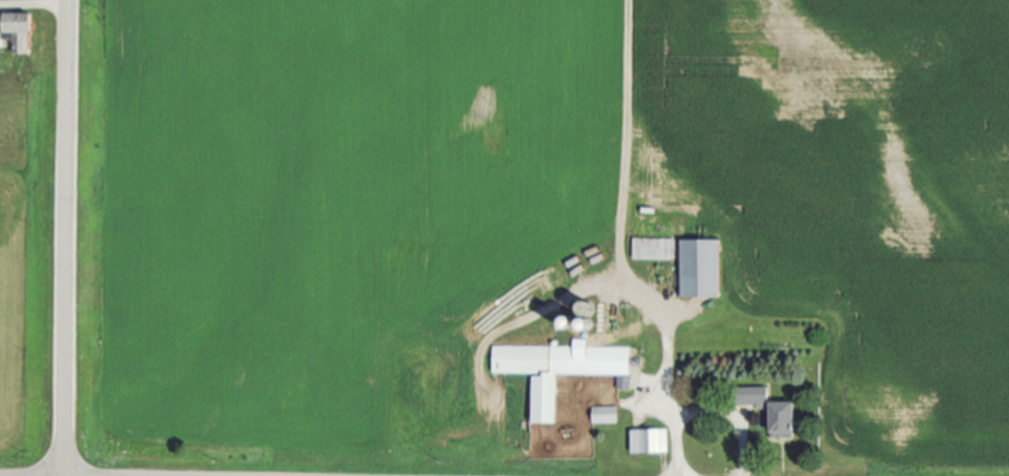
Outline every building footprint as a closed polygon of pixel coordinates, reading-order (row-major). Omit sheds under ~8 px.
[(31,33),(38,33),(38,13),(9,14),(9,33),(16,33),(17,55),(31,55),(31,33)] [(677,238),(635,239),(635,261),(677,260),(677,238)] [(724,241),(684,241),(684,299),(724,298),(724,241)] [(493,347),(494,374),(534,374),(534,424),(558,424),(558,375),(617,375),(617,390),(630,390),(630,347),(588,348),(588,339),(575,339),(575,347),(493,347)] [(799,403),(771,404),(771,388),(746,388),(746,406),(760,406),(760,411),(775,410),(776,440),(800,439),(799,403)] [(618,407),(593,408),(594,424),(619,423),(618,407)] [(669,430),(632,431),(633,455),(670,454),(669,430)]
